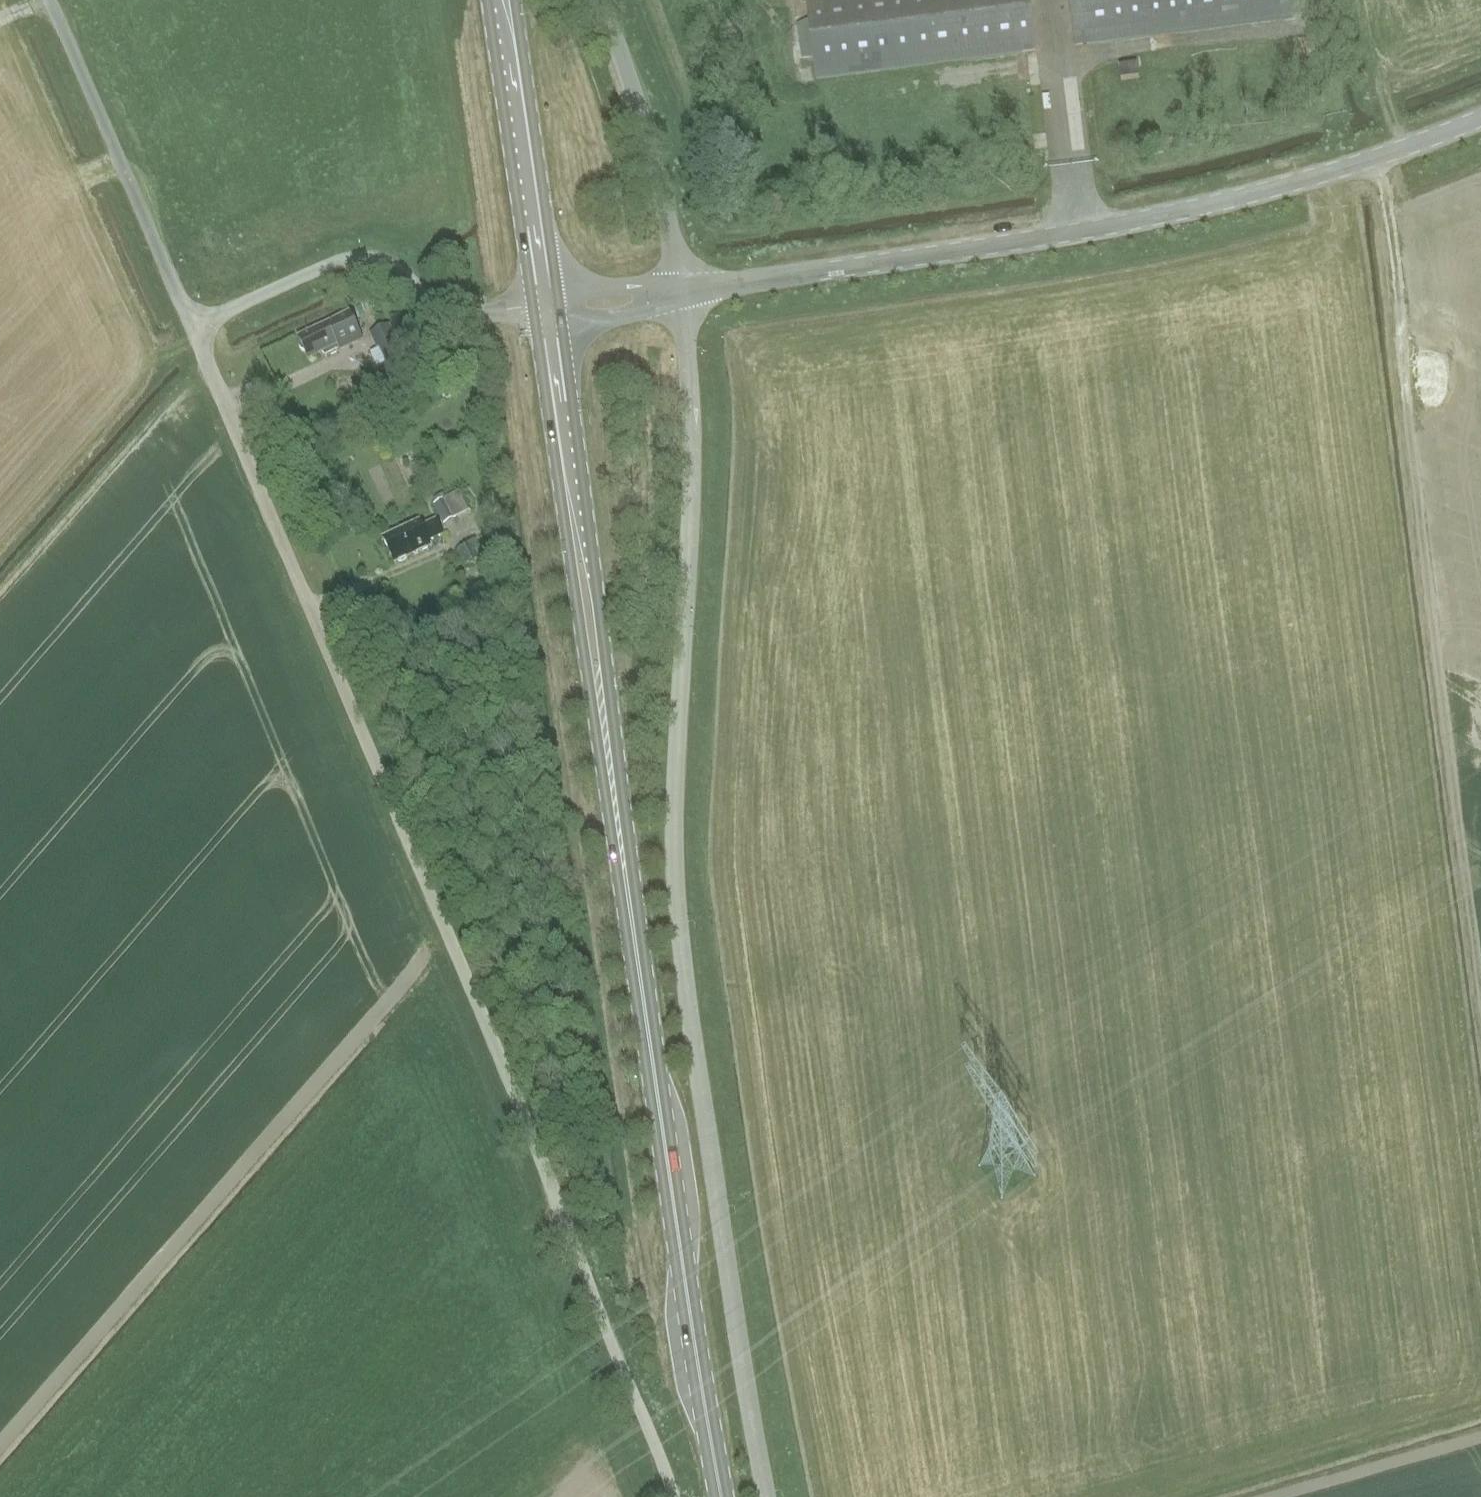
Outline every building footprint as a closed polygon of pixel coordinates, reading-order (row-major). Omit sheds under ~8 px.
[(796,24),(800,59),(818,57),(821,79),(1039,51),(1032,0),(811,0),(813,22),(796,24)] [(1078,46),(1294,18),(1292,0),(1073,0),(1078,46)] [(1123,66),(1125,80),(1142,78),(1140,64),(1123,66)] [(343,350),(364,340),(351,313),(301,338),(312,359),(341,345),(343,350)] [(370,336),(385,366),(404,357),(390,326),(370,336)] [(445,398),(454,394),(452,389),(463,383),(460,378),(440,387),(445,398)] [(434,504),(443,525),(457,519),(449,498),(434,504)] [(431,541),(446,533),(439,519),(424,527),(420,519),(384,537),(397,562),(433,544),(431,541)] [(470,543),(458,549),(466,564),(477,558),(470,543)]
